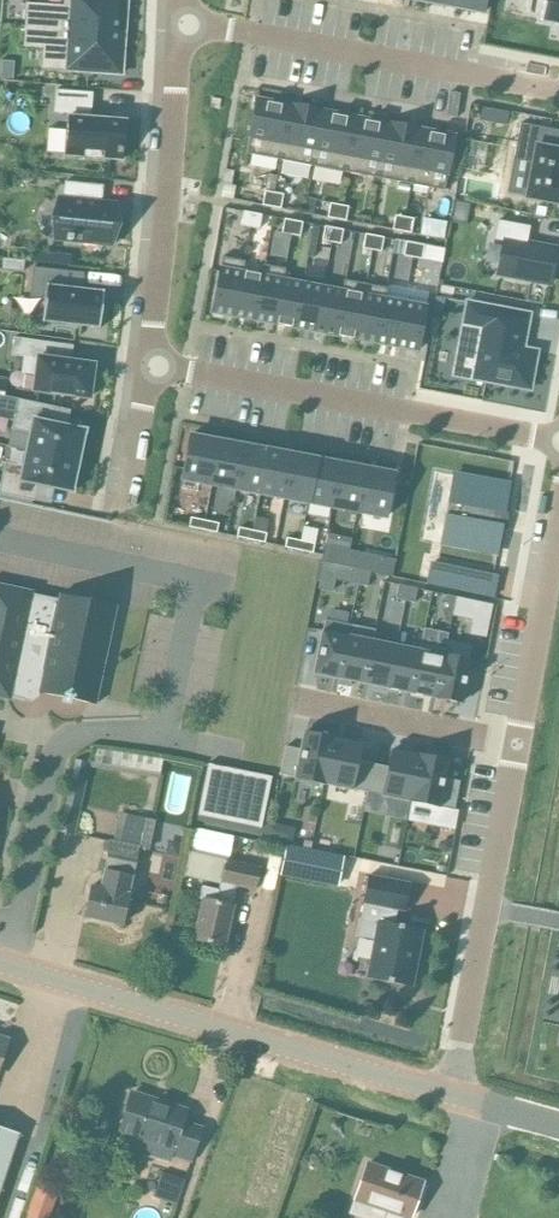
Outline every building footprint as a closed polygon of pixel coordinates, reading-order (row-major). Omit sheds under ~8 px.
[(25,25),(124,32),(127,0),(71,0),(70,7),(27,4),(25,25)] [(431,3),(456,8),(458,0),(431,0),(431,3)] [(456,8),(483,13),(485,0),(458,0),(456,8)] [(542,19),(558,22),(558,24),(558,0),(546,0),(542,19)] [(124,32),(25,25),(24,47),(67,50),(66,71),(121,75),(124,32)] [(125,122),(91,119),(93,93),(56,90),(54,113),(68,114),(65,156),(122,160),(125,122)] [(257,98),(247,154),(280,160),(291,105),(257,98)] [(291,105),(280,160),(313,166),(323,111),(291,105)] [(323,111),(313,166),(346,173),(356,117),(323,111)] [(356,117),(346,173),(378,179),(389,123),(356,117)] [(389,123),(378,179),(411,185),(421,129),(389,123)] [(526,198),(558,205),(558,151),(550,149),(554,130),(521,124),(515,156),(534,159),(526,198)] [(421,129),(411,185),(445,191),(455,135),(421,129)] [(112,245),(116,205),(101,203),(103,186),(65,182),(63,199),(59,199),(55,240),(112,245)] [(265,191),(263,206),(272,207),(274,193),(265,191)] [(274,193),(272,207),(281,209),(283,195),(274,193)] [(465,222),(469,203),(454,200),(451,219),(465,222)] [(331,204),(328,218),(337,220),(340,205),(331,204)] [(340,205),(337,220),(346,221),(349,207),(340,205)] [(241,226),(250,227),(253,213),(244,212),(241,226)] [(253,213),(250,227),(259,229),(262,215),(253,213)] [(424,215),(422,233),(448,237),(450,219),(424,215)] [(396,216),(393,230),(402,232),(405,217),(396,216)] [(405,217),(402,232),(411,233),(414,219),(405,217)] [(282,233),(291,235),(294,221),(285,219),(282,233)] [(294,221),(291,235),(300,237),(303,223),(294,221)] [(498,221),(494,240),(504,241),(498,275),(549,285),(556,248),(527,243),(530,227),(498,221)] [(323,241),(332,243),(334,228),(325,227),(323,241)] [(334,228),(332,243),(341,244),(343,230),(334,228)] [(363,249),(372,250),(375,236),(366,234),(363,249)] [(375,236),(372,250),(382,252),(384,238),(375,236)] [(404,256),(413,258),(416,244),(407,242),(404,256)] [(416,244),(413,258),(422,259),(425,245),(416,244)] [(223,258),(212,312),(234,316),(242,273),(244,261),(223,258)] [(24,261),(2,259),(1,270),(23,272),(24,261)] [(285,269),(264,265),(262,276),(254,320),(274,324),(282,280),(285,269)] [(33,268),(30,298),(45,299),(42,323),(44,323),(44,322),(98,328),(98,329),(99,329),(104,291),(102,291),(102,292),(67,288),(69,272),(33,268)] [(242,273),(234,316),(254,320),(262,276),(242,273)] [(282,280),(274,324),(295,328),(303,284),(282,280)] [(346,280),(344,292),(335,335),(356,339),(366,284),(346,280)] [(303,284),(295,328),(315,332),(323,288),(303,284)] [(366,284),(356,339),(376,343),(384,299),(386,288),(366,284)] [(323,288),(315,332),(335,335),(344,292),(323,288)] [(384,299),(376,343),(396,347),(404,303),(384,299)] [(404,303),(396,347),(418,351),(426,307),(404,303)] [(468,304),(464,325),(483,328),(473,380),(530,390),(537,352),(523,350),(529,315),(468,304)] [(13,353),(12,355),(24,357),(22,372),(37,374),(34,391),(90,398),(94,368),(94,365),(61,361),(64,344),(15,338),(13,353)] [(54,407),(19,399),(12,430),(30,434),(27,450),(79,461),(85,433),(86,430),(83,430),(51,424),(54,407)] [(191,436),(184,480),(210,485),(218,441),(191,436)] [(218,441),(210,485),(235,489),(243,445),(218,441)] [(243,445),(235,489),(259,494),(268,450),(243,445)] [(27,450),(23,466),(5,463),(0,486),(0,494),(34,501),(38,485),(70,492),(73,493),(73,490),(72,490),(79,461),(27,450)] [(268,450),(259,494),(285,499),(293,455),(268,450)] [(293,455),(285,499),(310,503),(318,460),(293,455)] [(318,460),(310,503),(335,508),(343,464),(318,460)] [(343,464),(335,508),(360,513),(368,469),(343,464)] [(368,469),(360,513),(386,518),(394,474),(368,469)] [(454,476),(442,543),(496,553),(500,529),(505,529),(508,511),(504,510),(508,486),(454,476)] [(191,518),(189,528),(203,531),(205,521),(191,518)] [(205,521),(203,531),(217,533),(219,524),(205,521)] [(239,528),(237,538),(251,540),(253,531),(239,528)] [(253,531),(251,540),(265,544),(267,534),(253,531)] [(287,538),(285,548),(299,551),(301,541),(287,538)] [(301,541),(299,551),(313,554),(315,544),(301,541)] [(349,551),(347,561),(361,564),(363,554),(349,551)] [(431,563),(427,583),(456,590),(461,570),(431,563)] [(359,585),(361,571),(352,569),(349,583),(359,585)] [(371,573),(361,571),(359,585),(368,587),(371,573)] [(0,585),(0,697),(10,699),(11,697),(24,700),(40,690),(40,692),(96,704),(117,607),(60,595),(59,599),(33,594),(33,592),(0,585)] [(396,599),(405,601),(408,587),(399,585),(396,599)] [(408,587),(405,601),(415,603),(418,589),(408,587)] [(444,609),(454,611),(456,597),(447,595),(444,609)] [(456,597),(454,611),(453,615),(474,620),(471,634),(486,637),(493,605),(456,597)] [(350,625),(347,636),(348,636),(340,679),(364,684),(372,641),(373,641),(376,630),(350,625)] [(348,636),(347,636),(323,631),(314,674),(340,679),(348,636)] [(364,684),(388,688),(396,646),(373,641),(372,641),(364,684)] [(420,651),(412,693),(436,698),(444,656),(446,656),(447,650),(420,645),(419,650),(420,651)] [(388,688),(412,693),(420,651),(419,650),(396,646),(388,688)] [(444,656),(436,698),(461,703),(470,661),(446,656),(444,656)] [(324,784),(333,739),(305,733),(301,750),(286,747),(280,775),(324,784)] [(324,784),(367,792),(373,764),(357,761),(361,745),(333,739),(324,784)] [(373,764),(367,792),(411,801),(420,757),(392,751),(389,768),(373,764)] [(448,762),(420,757),(411,801),(454,810),(460,782),(445,779),(448,762)] [(208,764),(197,816),(261,829),(272,777),(239,770),(208,764)] [(85,916),(122,924),(129,894),(133,876),(135,877),(141,849),(150,851),(156,820),(119,813),(113,841),(110,840),(104,869),(105,869),(101,888),(91,885),(85,916)] [(280,874),(336,885),(342,856),(285,845),(280,874)] [(256,890),(261,869),(188,852),(184,874),(220,882),(218,889),(202,886),(199,899),(202,900),(194,939),(225,946),(234,903),(237,886),(256,890)] [(368,876),(363,902),(405,911),(410,885),(368,876)] [(375,940),(368,978),(412,987),(423,930),(360,918),(356,937),(375,940)] [(143,1156),(171,1164),(173,1157),(193,1163),(204,1127),(183,1121),(186,1109),(132,1092),(112,1154),(141,1162),(143,1156)] [(19,1132),(0,1126),(0,1189),(19,1132)] [(350,1214),(363,1217),(406,1217),(407,1216),(411,1217),(423,1181),(367,1163),(355,1199),(350,1214)] [(25,1217),(49,1217),(61,1184),(40,1176),(25,1217)] [(154,1198),(177,1205),(182,1190),(159,1182),(154,1198)]
